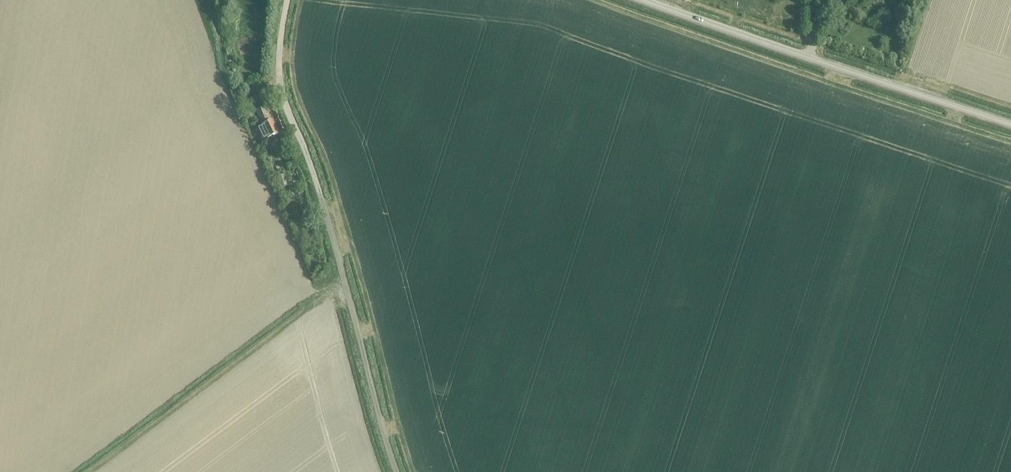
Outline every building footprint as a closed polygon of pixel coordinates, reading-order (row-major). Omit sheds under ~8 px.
[(239,94),(235,96),(239,106),(244,103),(239,94)] [(262,127),(257,129),(263,142),(278,135),(272,123),(269,123),(266,115),(268,115),(265,107),(256,111),(262,127)] [(283,176),(277,178),(280,189),(287,186),(283,176)]
